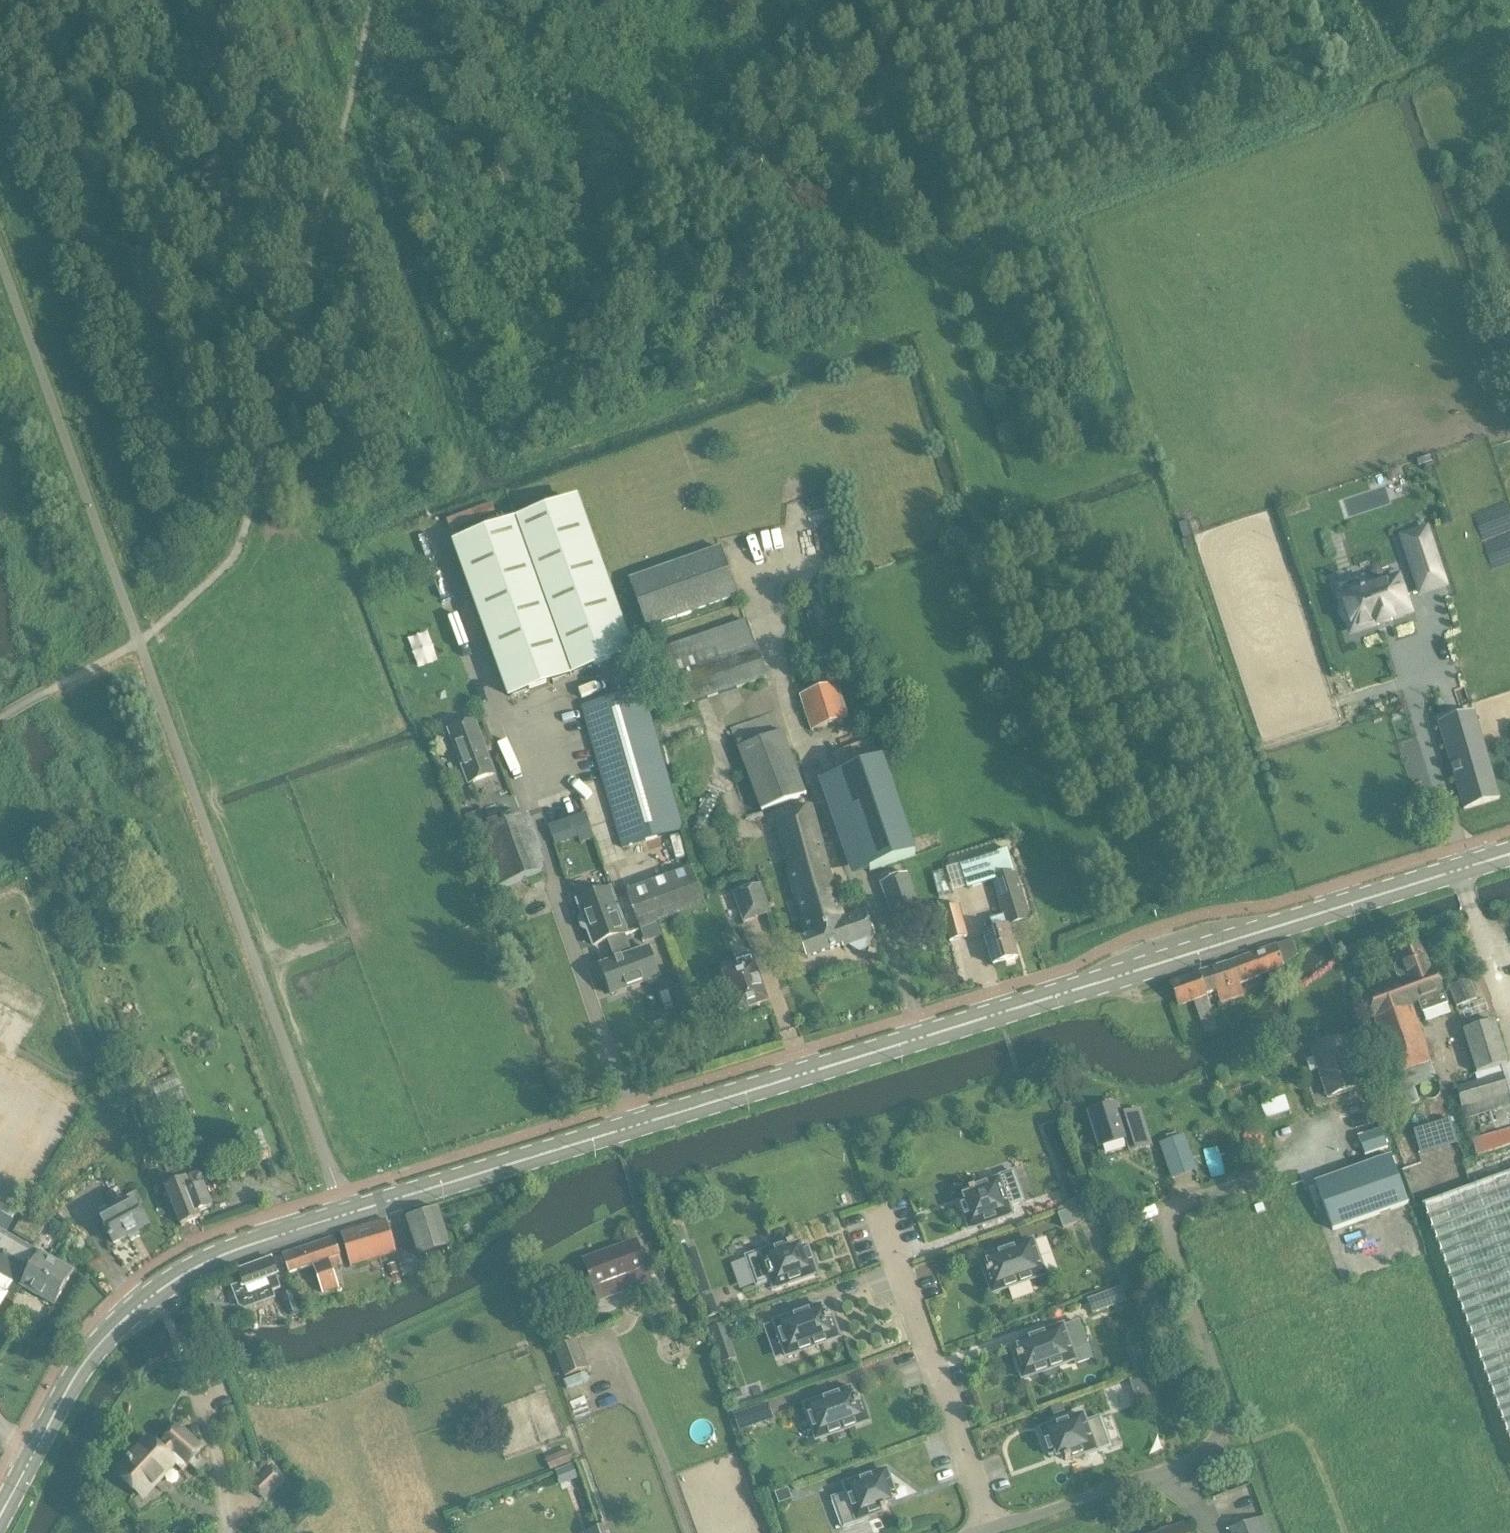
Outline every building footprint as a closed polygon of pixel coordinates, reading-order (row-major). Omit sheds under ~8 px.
[(614,488),(598,494),(629,581),(679,720),(685,718),(704,711),(760,691),(710,553),(678,465),(632,482),(614,488)] [(510,698),(632,654),(577,502),(455,546),(510,698)] [(1427,530),(1402,538),(1402,539),(1414,535),(1422,561),(1411,564),(1410,565),(1419,592),(1420,593),(1420,595),(1445,587),(1427,530)] [(1339,595),(1337,595),(1341,608),(1340,611),(1340,614),(1340,617),(1341,620),(1343,622),(1346,623),(1350,636),(1377,627),(1377,626),(1392,621),(1412,615),(1400,576),(1365,587),(1362,578),(1337,586),(1339,595)] [(837,685),(800,696),(811,732),(848,720),(837,685)] [(642,692),(582,709),(621,847),(682,830),(642,692)] [(1474,712),(1438,723),(1463,808),(1464,809),(1499,799),(1500,799),(1496,788),(1494,780),(1474,712)] [(474,722),(450,731),(470,784),(493,775),(474,722)] [(742,743),(738,744),(739,749),(738,749),(761,812),(806,795),(780,733),(743,747),(742,743)] [(883,760),(836,777),(870,872),(916,855),(883,760)] [(811,808),(775,820),(786,861),(797,900),(809,897),(814,914),(802,918),(808,938),(800,941),(807,960),(842,946),(843,950),(849,948),(859,955),(869,951),(872,939),(874,938),(864,913),(844,921),(841,908),(840,908),(840,907),(811,808)] [(472,837),(476,836),(487,832),(480,813),(465,818),(472,837)] [(484,858),(530,841),(521,819),(487,832),(476,836),(484,858)] [(993,882),(1003,916),(990,920),(994,932),(983,935),(993,967),(1018,959),(1009,928),(1029,921),(1007,851),(959,865),(967,890),(993,882)] [(627,893),(640,931),(645,943),(662,937),(657,925),(705,908),(691,870),(627,893)] [(944,872),(933,875),(939,898),(950,895),(944,872)] [(907,875),(880,885),(894,923),(921,914),(907,875)] [(743,923),(770,913),(760,886),(733,896),(743,923)] [(648,949),(632,955),(626,936),(627,936),(612,893),(578,905),(582,915),(579,921),(581,927),(587,930),(594,948),(608,943),(614,962),(601,966),(612,996),(658,979),(648,949)] [(949,942),(967,937),(958,907),(941,911),(949,942)] [(1211,1007),(1207,995),(1216,992),(1220,1004),(1243,996),(1239,985),(1284,968),(1281,961),(1298,956),(1292,940),(1276,945),(1169,983),(1178,1007),(1193,1002),(1205,1034),(1219,1029),(1211,1007)] [(1429,970),(1420,944),(1393,954),(1396,961),(1394,969),(1396,977),(1403,981),(1365,996),(1373,1021),(1376,1020),(1406,1106),(1419,1102),(1414,1087),(1418,1085),(1434,1079),(1429,1063),(1430,1063),(1410,1006),(1418,1003),(1422,1013),(1448,1004),(1444,992),(1443,992),(1434,968),(1429,970)] [(753,1010),(767,1005),(754,968),(751,963),(750,960),(738,964),(740,973),(724,979),(738,1016),(740,1015),(743,1016),(752,1013),(753,1010)] [(1449,988),(1457,1009),(1477,1001),(1470,980),(1449,988)] [(1471,1141),(1476,1158),(1509,1147),(1509,1101),(1500,1067),(1507,1065),(1494,1022),(1463,1031),(1476,1074),(1475,1074),(1477,1081),(1455,1088),(1471,1141)] [(1344,1039),(1311,1050),(1327,1099),(1361,1088),(1344,1039)] [(1275,1101),(1261,1106),(1266,1121),(1290,1113),(1285,1098),(1275,1101)] [(1117,1105),(1088,1114),(1099,1151),(1101,1150),(1125,1142),(1129,1154),(1151,1148),(1142,1118),(1140,1112),(1126,1116),(1125,1113),(1120,1115),(1117,1105)] [(1415,1132),(1420,1148),(1455,1138),(1450,1121),(1415,1132)] [(1365,1157),(1387,1149),(1380,1130),(1358,1138),(1365,1157)] [(1184,1136),(1159,1144),(1164,1157),(1188,1148),(1184,1136)] [(1315,1183),(1332,1231),(1408,1204),(1390,1156),(1315,1183)] [(1011,1215),(1009,1208),(1024,1202),(1013,1172),(987,1181),(988,1184),(969,1191),(970,1194),(971,1194),(973,1199),(961,1204),(970,1230),(1011,1215)] [(1424,1205),(1509,1441),(1509,1174),(1424,1205)] [(166,1190),(180,1226),(200,1218),(198,1212),(210,1207),(202,1188),(206,1186),(202,1175),(166,1190)] [(20,1287),(20,1288),(55,1308),(75,1272),(5,1233),(22,1202),(0,1189),(0,1276),(20,1287)] [(134,1201),(100,1221),(114,1245),(148,1225),(134,1201)] [(1091,1203),(1058,1215),(1063,1229),(1097,1218),(1091,1203)] [(438,1209),(407,1219),(419,1258),(450,1248),(438,1209)] [(386,1221),(340,1235),(350,1267),(396,1253),(386,1221)] [(470,1226),(463,1228),(466,1237),(473,1235),(470,1226)] [(681,1227),(672,1230),(676,1243),(686,1240),(681,1227)] [(340,1289),(332,1269),(343,1265),(334,1238),(282,1257),(288,1273),(313,1265),(323,1295),(340,1289)] [(636,1241),(583,1261),(594,1291),(647,1272),(636,1241)] [(990,1270),(986,1272),(987,1273),(985,1274),(993,1294),(1045,1276),(1032,1242),(986,1258),(990,1270)] [(816,1275),(807,1248),(795,1253),(793,1247),(792,1244),(773,1251),(772,1248),(746,1257),(757,1287),(772,1282),(774,1290),(816,1275)] [(242,1283),(232,1287),(239,1306),(245,1309),(275,1298),(272,1291),(280,1288),(277,1278),(278,1278),(271,1260),(238,1271),(242,1283)] [(395,1264),(388,1266),(391,1275),(392,1275),(395,1285),(401,1283),(398,1273),(395,1264)] [(1120,1288),(1087,1300),(1093,1315),(1126,1303),(1120,1288)] [(294,1292),(281,1297),(288,1317),(301,1312),(294,1292)] [(832,1318),(830,1318),(830,1317),(826,1319),(821,1307),(775,1323),(787,1357),(839,1339),(832,1318)] [(1017,1358),(1016,1359),(1023,1379),(1074,1361),(1075,1366),(1093,1360),(1079,1322),(1063,1328),(1063,1327),(1017,1344),(1021,1356),(1017,1357),(1017,1358)] [(563,1332),(560,1324),(546,1329),(549,1337),(563,1332)] [(723,1324),(707,1329),(720,1365),(736,1360),(723,1324)] [(587,1369),(577,1343),(555,1351),(565,1378),(587,1369)] [(1142,1347),(1127,1352),(1134,1372),(1149,1367),(1142,1347)] [(1150,1374),(1129,1381),(1136,1402),(1157,1394),(1150,1374)] [(861,1401),(860,1402),(860,1400),(855,1402),(851,1390),(805,1407),(817,1440),(869,1422),(861,1401)] [(768,1404),(734,1416),(739,1432),(774,1420),(768,1404)] [(1051,1457),(1063,1453),(1065,1458),(1064,1458),(1065,1462),(1085,1455),(1086,1457),(1112,1448),(1101,1418),(1086,1423),(1083,1416),(1041,1431),(1051,1457)] [(197,1472),(206,1462),(197,1454),(199,1451),(177,1430),(159,1450),(148,1440),(118,1473),(143,1497),(180,1457),(187,1464),(188,1463),(197,1472)] [(569,1450),(545,1460),(550,1472),(559,1468),(574,1462),(569,1450)] [(265,1499),(286,1479),(272,1465),(251,1486),(265,1499)] [(885,1508),(884,1502),(896,1498),(886,1472),(845,1487),(847,1494),(832,1500),(843,1530),(869,1520),(868,1518),(887,1511),(886,1508),(885,1508)] [(787,1490),(775,1494),(779,1504),(791,1500),(787,1490)] [(301,1492),(299,1497),(303,1501),(308,1500),(310,1495),(306,1491),(301,1492)] [(1266,1519),(1257,1522),(1257,1521),(1230,1531),(1230,1532),(1271,1532),(1266,1519)]
